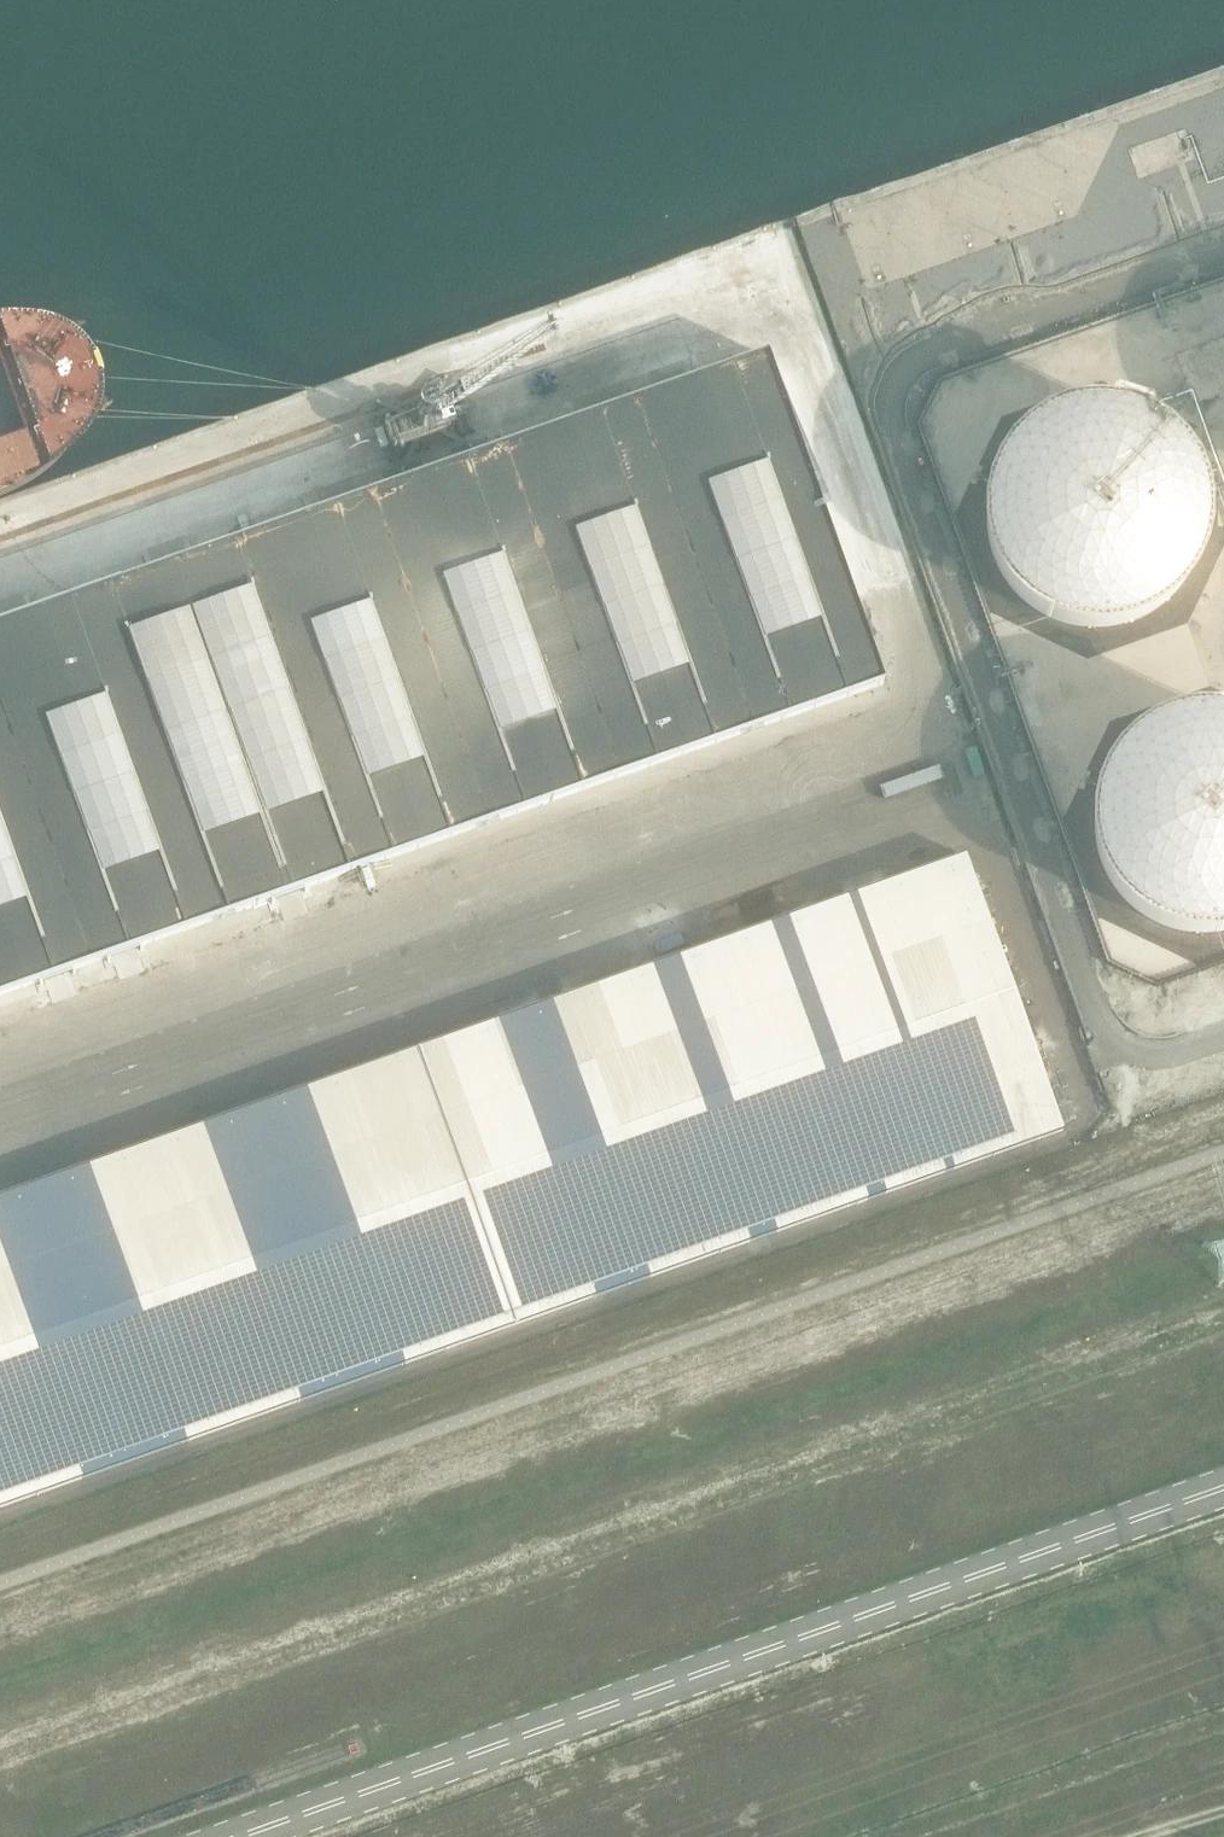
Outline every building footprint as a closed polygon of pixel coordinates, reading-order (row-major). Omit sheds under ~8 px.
[(0,628),(0,996),(883,684),(767,356),(0,628)] [(1074,628),(1096,631),(1119,629),(1141,623),(1161,612),(1178,597),(1192,578),(1202,557),(1206,535),(1206,512),(1201,490),(1192,469),(1178,451),(1162,437),(1143,426),(1122,419),(1100,417),(1078,419),(1057,426),(1038,437),(1021,452),(1008,469),(999,489),(994,511),(993,533),(997,555),(1006,575),(1018,593),(1034,609),(1053,620),(1074,628)] [(1203,935),(1223,933),(1223,723),(1206,721),(1184,723),(1163,730),(1144,741),(1128,756),(1114,773),(1105,793),(1100,815),(1100,837),(1104,859),(1113,879),(1125,897),(1141,913),(1160,924),(1181,932),(1203,935)] [(1062,1131),(965,856),(0,1199),(0,1508),(1062,1131)]
